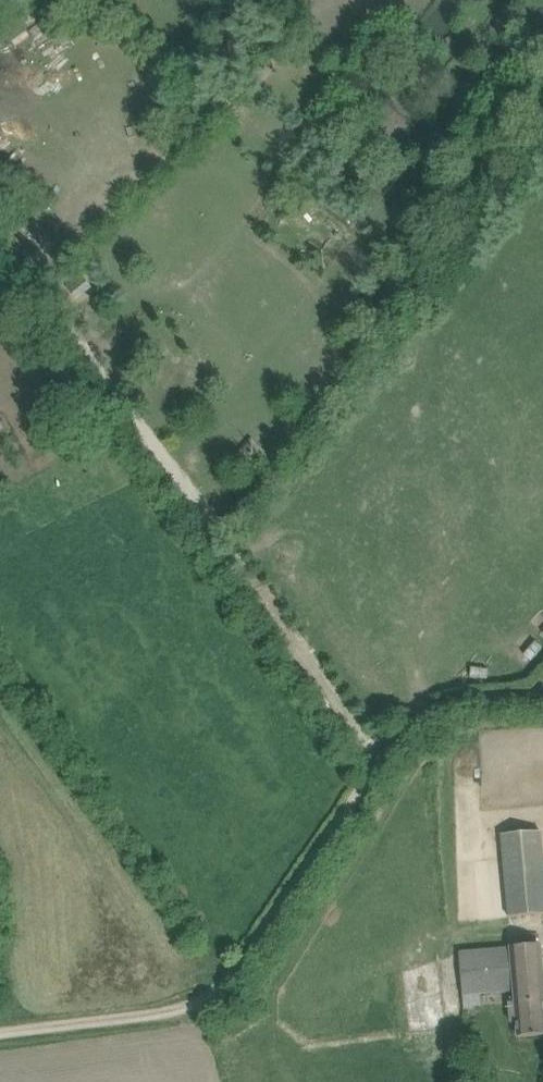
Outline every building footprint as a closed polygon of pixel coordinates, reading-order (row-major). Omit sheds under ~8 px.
[(232,566),(221,575),(233,589),(244,580),(232,566)] [(506,876),(509,917),(542,914),(542,847),(542,831),(502,834),(506,876)] [(462,951),(466,998),(518,993),(519,1002),(514,1002),(516,1021),(522,1021),(523,1037),(542,1035),(542,984),(540,944),(462,951)]
